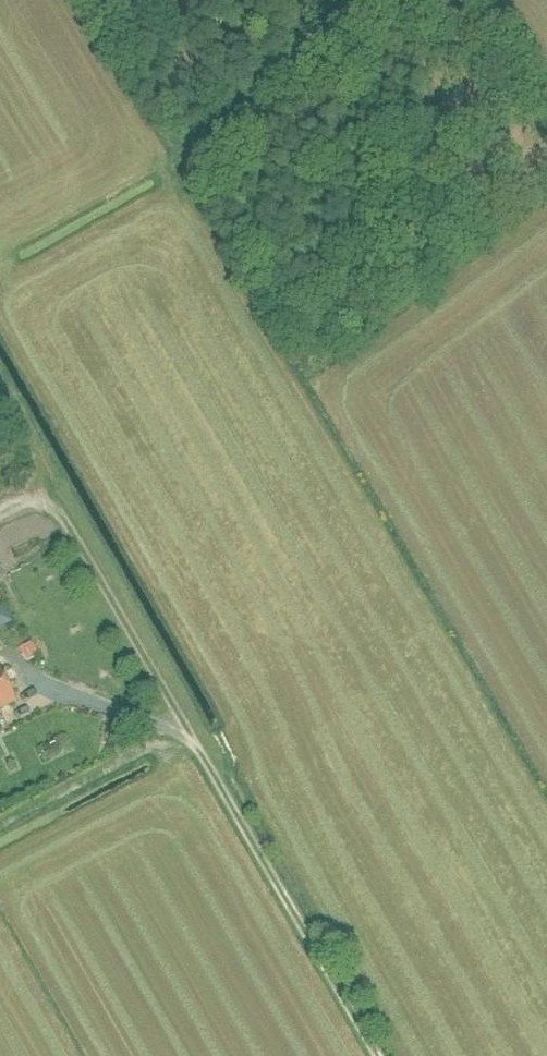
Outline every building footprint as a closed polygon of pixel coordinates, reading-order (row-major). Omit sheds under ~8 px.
[(0,672),(0,711),(15,704),(0,672)]
